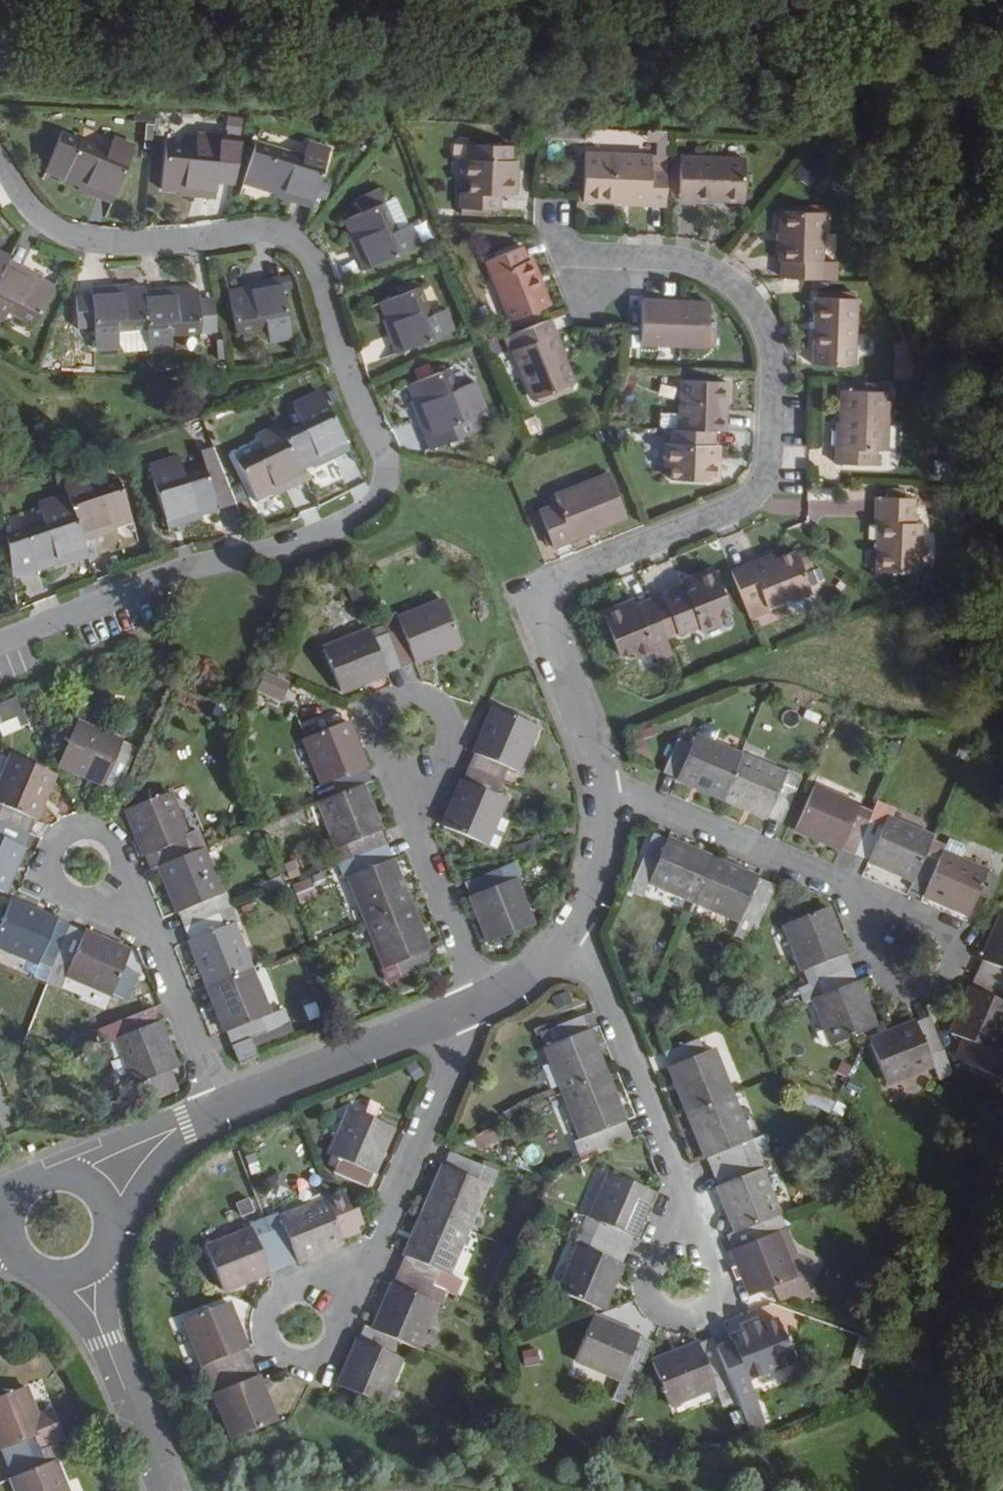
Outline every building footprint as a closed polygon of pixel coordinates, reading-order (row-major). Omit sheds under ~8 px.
[(114,135),(109,146),(65,126),(48,162),(87,181),(85,183),(91,186),(93,182),(99,185),(97,189),(112,196),(136,145),(114,135)] [(195,135),(193,149),(165,147),(161,185),(184,188),(184,192),(190,192),(191,187),(196,187),(196,193),(213,195),(216,167),(228,167),(230,138),(195,135)] [(307,142),(303,154),(258,140),(246,178),(284,189),(283,192),(290,194),(291,189),(297,191),(296,196),(313,201),(329,148),(307,142)] [(499,194),(515,194),(516,175),(509,175),(510,157),(511,142),(469,141),(468,156),(462,156),(462,177),(468,178),(467,188),(462,189),(461,206),(498,207),(499,194)] [(810,150),(793,173),(811,186),(828,163),(810,150)] [(648,201),(648,204),(665,205),(667,167),(650,166),(650,155),(584,152),(582,197),(648,201)] [(746,159),(680,155),(678,197),(695,199),(722,200),(723,197),(744,199),(746,159)] [(396,226),(383,200),(378,189),(359,198),(364,209),(358,211),(347,217),(357,239),(355,240),(357,245),(361,244),(364,249),(360,251),(367,266),(418,243),(408,221),(396,226)] [(395,194),(383,200),(396,226),(408,221),(395,194)] [(353,200),(358,211),(364,209),(359,198),(353,200)] [(779,259),(782,259),(781,278),(797,279),(836,280),(836,262),(820,261),(822,212),(783,210),(782,231),(779,231),(779,259)] [(526,259),(520,245),(485,259),(510,320),(546,306),(540,292),(544,290),(531,257),(526,259)] [(8,263),(9,260),(0,255),(0,278),(8,263)] [(23,270),(8,263),(0,278),(0,322),(3,324),(10,312),(35,324),(53,289),(32,278),(33,276),(28,272),(26,277),(21,274),(23,270)] [(250,286),(251,290),(229,295),(237,334),(266,328),(269,339),(291,334),(280,280),(263,284),(264,290),(258,290),(257,285),(250,286)] [(451,330),(443,308),(431,313),(420,287),(382,301),(391,323),(389,324),(391,330),(395,328),(397,333),(393,334),(400,351),(451,330)] [(117,347),(117,334),(145,333),(143,294),(121,295),(120,291),(114,291),(114,296),(108,297),(108,293),(92,294),(92,301),(76,301),(77,334),(93,333),(94,349),(117,347)] [(160,298),(161,293),(143,294),(145,333),(145,350),(169,349),(168,336),(197,335),(196,306),(196,295),(172,296),(172,293),(167,293),(166,298),(160,298)] [(814,296),(813,349),(812,363),(854,364),(857,297),(814,296)] [(707,345),(708,302),(679,302),(641,300),(639,342),(707,345)] [(211,306),(196,306),(197,335),(213,334),(211,306)] [(559,358),(544,320),(510,333),(516,348),(513,349),(532,399),(573,383),(563,356),(559,358)] [(145,333),(117,334),(117,347),(120,351),(145,350),(145,333)] [(894,341),(895,378),(915,377),(913,341),(894,341)] [(454,390),(446,370),(408,383),(416,404),(413,406),(417,414),(422,412),(424,417),(419,419),(430,447),(477,430),(471,416),(482,411),(471,382),(454,390)] [(726,380),(681,378),(679,428),(713,429),(721,429),(722,401),(725,401),(726,380)] [(840,450),(835,450),(835,466),(875,468),(876,453),(886,453),(889,394),(842,391),(841,424),(840,450)] [(300,423),(281,433),(298,468),(316,460),(318,462),(327,457),(326,454),(329,451),(331,456),(346,449),(320,393),(292,406),(300,423)] [(298,468),(281,433),(278,427),(257,437),(262,449),(237,462),(254,498),(274,489),(276,492),(281,488),(279,483),(284,481),(286,486),(303,478),(298,468)] [(713,429),(679,428),(671,428),(670,443),(665,443),(663,466),(670,466),(670,479),(717,481),(718,460),(712,460),(713,444),(713,429)] [(204,469),(216,504),(233,499),(210,442),(197,446),(204,469)] [(184,476),(178,458),(149,468),(167,526),(183,521),(181,517),(186,515),(188,520),(197,517),(196,514),(217,507),(216,504),(204,469),(184,476)] [(624,515),(607,471),(551,493),(555,501),(537,509),(552,544),(624,515)] [(64,486),(68,498),(82,540),(98,534),(97,530),(103,528),(105,533),(111,530),(110,527),(132,520),(119,481),(91,490),(86,479),(64,486)] [(913,523),(914,498),(876,497),(875,523),(878,523),(877,550),(880,550),(879,572),(919,573),(922,523),(913,523)] [(88,556),(82,540),(68,498),(37,508),(43,526),(6,538),(12,580),(57,564),(58,567),(68,563),(66,558),(70,557),(72,561),(88,556)] [(749,614),(791,598),(811,590),(795,551),(767,562),(766,560),(751,567),(749,564),(731,571),(749,614)] [(701,582),(684,589),(665,596),(680,635),(701,627),(703,630),(722,623),(719,615),(731,610),(715,568),(699,575),(701,582)] [(699,575),(682,581),(684,589),(701,582),(699,575)] [(794,606),(814,599),(811,590),(791,598),(794,606)] [(680,635),(665,596),(653,601),(667,638),(667,639),(680,635)] [(620,605),(622,611),(638,605),(636,599),(620,605)] [(638,605),(622,611),(620,605),(603,612),(619,654),(633,649),(636,657),(655,650),(654,643),(667,638),(653,601),(652,600),(638,605)] [(395,621),(399,630),(386,635),(399,666),(413,660),(414,663),(429,656),(428,652),(439,648),(441,652),(459,645),(442,603),(395,621)] [(386,671),(399,666),(386,635),(373,640),(369,632),(323,650),(341,693),(359,686),(357,680),(367,676),(369,681),(388,674),(386,671)] [(265,671),(257,692),(284,703),(292,682),(265,671)] [(0,703),(0,736),(1,738),(31,726),(19,696),(0,703)] [(477,755),(472,768),(502,781),(508,767),(517,771),(537,725),(496,707),(487,726),(492,729),(488,739),(482,737),(475,754),(477,755)] [(117,751),(121,742),(78,722),(59,764),(77,773),(80,768),(89,772),(87,777),(103,785),(105,781),(117,786),(130,757),(117,751)] [(336,797),(363,786),(369,784),(363,768),(365,767),(359,752),(353,755),(348,743),(353,741),(346,722),(303,738),(321,785),(329,782),(336,797)] [(706,785),(704,790),(723,798),(740,756),(695,736),(691,745),(677,739),(664,770),(678,776),(677,779),(693,785),(694,780),(706,785)] [(0,809),(0,822),(26,833),(32,818),(34,819),(41,803),(37,801),(42,790),(45,791),(53,774),(13,756),(0,787),(0,806),(1,807),(0,809)] [(785,821),(801,782),(740,756),(723,798),(741,806),(743,801),(755,806),(753,811),(768,818),(769,815),(785,821)] [(472,768),(465,783),(462,782),(456,798),(460,800),(455,812),(450,810),(444,826),(487,845),(505,800),(495,796),(502,781),(472,768)] [(346,847),(351,858),(384,845),(379,834),(382,832),(376,817),(370,819),(366,807),(370,806),(363,786),(336,797),(318,804),(337,849),(346,847)] [(843,846),(857,851),(870,821),(856,815),(859,806),(814,787),(796,830),(815,837),(817,833),(828,837),(825,842),(841,849),(843,846)] [(145,858),(149,856),(153,869),(159,867),(185,857),(179,843),(185,840),(166,792),(125,809),(133,829),(137,827),(142,839),(138,840),(145,858)] [(898,867),(896,872),(914,879),(925,854),(932,837),(892,820),(897,810),(878,803),(870,821),(857,851),(870,857),(869,861),(885,867),(887,862),(898,867)] [(26,833),(0,822),(0,892),(2,893),(11,874),(8,872),(12,861),(16,863),(23,846),(20,845),(26,833)] [(932,837),(931,839),(946,846),(949,839),(934,832),(932,837)] [(635,876),(694,903),(712,861),(693,852),(691,857),(681,853),(683,848),(666,840),(664,843),(651,837),(635,876)] [(931,839),(925,854),(914,879),(911,885),(925,891),(925,894),(941,901),(943,897),(954,902),(952,906),(971,914),(989,872),(961,860),(966,849),(963,844),(949,839),(946,846),(931,839)] [(357,872),(348,877),(367,922),(410,905),(403,885),(397,888),(393,877),(398,875),(392,859),(390,860),(384,845),(351,858),(357,872)] [(177,913),(181,912),(187,924),(216,913),(211,899),(220,896),(202,850),(185,857),(159,867),(167,887),(171,885),(174,895),(171,897),(177,913)] [(753,927),(758,929),(774,891),(758,884),(758,881),(741,873),(738,878),(727,873),(730,868),(712,861),(694,903),(753,927)] [(522,880),(516,864),(468,883),(474,898),(471,898),(478,915),(483,913),(487,923),(482,926),(489,944),(532,926),(515,882),(522,880)] [(291,884),(299,905),(318,898),(310,877),(291,884)] [(42,954),(57,960),(69,930),(55,923),(56,922),(39,914),(38,919),(26,913),(28,909),(10,901),(0,925),(0,946),(38,963),(42,954)] [(412,925),(417,923),(410,905),(367,922),(386,969),(394,966),(399,978),(429,966),(424,954),(429,951),(422,935),(417,938),(412,925)] [(848,968),(842,956),(845,955),(838,938),(834,939),(829,928),(833,926),(825,907),(784,924),(803,970),(812,966),(818,980),(818,981),(848,968)] [(231,922),(222,926),(216,913),(187,924),(192,938),(189,941),(195,956),(199,954),(204,966),(199,968),(208,986),(250,969),(231,922)] [(976,975),(1002,986),(1002,916),(1000,915),(992,933),(996,936),(992,947),(986,945),(979,960),(982,962),(976,975)] [(98,945),(100,940),(84,933),(83,936),(69,930),(57,960),(48,984),(60,989),(66,974),(111,994),(130,953),(112,945),(109,950),(98,945)] [(853,982),(848,968),(818,981),(824,994),(814,997),(833,1043),(874,1026),(868,1009),(863,1011),(860,1000),(863,998),(857,980),(853,982)] [(227,1033),(230,1031),(235,1045),(249,1039),(265,1031),(260,1019),(270,1014),(250,969),(208,986),(216,1005),(219,1003),(224,1015),(220,1016),(227,1033)] [(976,975),(970,989),(968,988),(960,1005),(966,1007),(961,1018),(956,1016),(949,1034),(963,1040),(958,1053),(961,1064),(1001,1081),(1002,1075),(1002,1052),(993,1048),(1002,1024),(1002,1003),(1002,1002),(1002,986),(976,975)] [(154,1024),(148,1010),(119,1023),(99,1031),(100,1035),(112,1040),(116,1038),(116,1039),(135,1084),(167,1071),(176,1067),(170,1052),(166,1053),(160,1039),(164,1038),(158,1023),(154,1024)] [(588,1027),(584,1030),(579,1016),(550,1028),(555,1042),(545,1045),(564,1092),(606,1075),(599,1056),(594,1057),(590,1046),(595,1045),(588,1027)] [(929,1055),(942,1051),(931,1020),(917,1026),(917,1023),(901,1030),(902,1034),(891,1039),(889,1035),(870,1042),(887,1084),(933,1065),(929,1055)] [(255,1053),(249,1039),(235,1045),(243,1063),(257,1057),(255,1053)] [(685,1092),(681,1094),(688,1112),(730,1095),(712,1050),(704,1053),(698,1039),(668,1052),(673,1066),(670,1067),(676,1083),(681,1081),(685,1092)] [(167,1071),(135,1084),(143,1103),(175,1089),(167,1071)] [(609,1095),(613,1093),(606,1075),(564,1092),(583,1137),(593,1135),(600,1152),(629,1140),(621,1122),(625,1120),(618,1104),(614,1106),(609,1095)] [(749,1141),(730,1095),(688,1112),(696,1131),(700,1129),(705,1141),(701,1142),(707,1159),(710,1158),(715,1172),(746,1160),(741,1145),(749,1141)] [(339,1159),(333,1173),(365,1186),(370,1174),(373,1175),(380,1158),(375,1156),(380,1145),(384,1146),(391,1128),(350,1111),(331,1156),(339,1159)] [(432,1196),(424,1212),(467,1229),(484,1186),(478,1183),(483,1170),(452,1156),(446,1169),(443,1168),(436,1185),(440,1187),(436,1197),(432,1196)] [(752,1173),(746,1160),(715,1172),(720,1185),(718,1186),(724,1202),(729,1201),(733,1211),(729,1213),(737,1233),(762,1222),(779,1215),(760,1169),(752,1173)] [(590,1219),(599,1223),(594,1236),(625,1250),(631,1235),(633,1237),(642,1219),(636,1217),(641,1207),(645,1209),(652,1192),(610,1173),(590,1219)] [(281,1220),(284,1228),(270,1233),(282,1264),(296,1258),(298,1262),(314,1255),(313,1250),(323,1246),(324,1250),(343,1243),(341,1237),(358,1231),(346,1201),(329,1208),(326,1202),(281,1220)] [(404,1260),(406,1261),(401,1273),(434,1287),(453,1296),(464,1300),(470,1285),(447,1275),(467,1229),(424,1212),(416,1233),(419,1234),(414,1246),(411,1243),(404,1260)] [(762,1222),(737,1233),(731,1235),(737,1248),(734,1249),(741,1266),(746,1264),(750,1275),(746,1277),(753,1297),(794,1280),(776,1233),(767,1236),(762,1222)] [(251,1274),(253,1279),(270,1272),(268,1269),(282,1264),(270,1233),(257,1239),(254,1230),(207,1249),(223,1290),(242,1283),(240,1279),(251,1274)] [(588,1249),(579,1246),(559,1292),(601,1310),(609,1293),(605,1290),(610,1278),(615,1280),(622,1264),(620,1263),(625,1250),(594,1236),(588,1249)] [(374,1331),(397,1341),(415,1349),(435,1305),(447,1310),(453,1296),(434,1287),(401,1273),(395,1287),(392,1286),(386,1303),(390,1305),(385,1315),(381,1313),(374,1331)] [(199,1368),(204,1381),(249,1364),(244,1351),(247,1349),(240,1333),(236,1335),(232,1324),(236,1322),(229,1304),(186,1320),(204,1366),(199,1368)] [(624,1369),(640,1376),(653,1346),(637,1341),(638,1337),(623,1330),(621,1334),(610,1329),(611,1325),(594,1318),(576,1359),(620,1378),(624,1369)] [(795,1363),(778,1319),(761,1326),(759,1321),(745,1327),(747,1332),(730,1338),(732,1343),(717,1349),(726,1372),(743,1415),(759,1408),(749,1382),(795,1363)] [(347,1370),(339,1389),(380,1406),(400,1359),(391,1356),(397,1341),(374,1331),(367,1328),(361,1343),(358,1342),(350,1359),(356,1362),(351,1372),(347,1370)] [(713,1377),(726,1372),(717,1349),(714,1342),(700,1347),(700,1344),(682,1351),(684,1356),(672,1360),(671,1356),(652,1363),(670,1404),(716,1385),(713,1377)] [(255,1379),(249,1364),(204,1381),(210,1396),(216,1394),(233,1440),(275,1423),(268,1405),(263,1407),(260,1396),(264,1394),(258,1378),(255,1379)] [(10,1465),(42,1453),(41,1450),(65,1441),(55,1418),(39,1424),(25,1390),(0,1400),(0,1432),(0,1433),(0,1434),(0,1446),(3,1453),(5,1452),(10,1465)] [(759,1408),(743,1415),(749,1430),(766,1424),(759,1408)] [(56,1464),(63,1461),(58,1446),(42,1453),(10,1465),(16,1480),(13,1481),(18,1490),(67,1490),(56,1464)]
